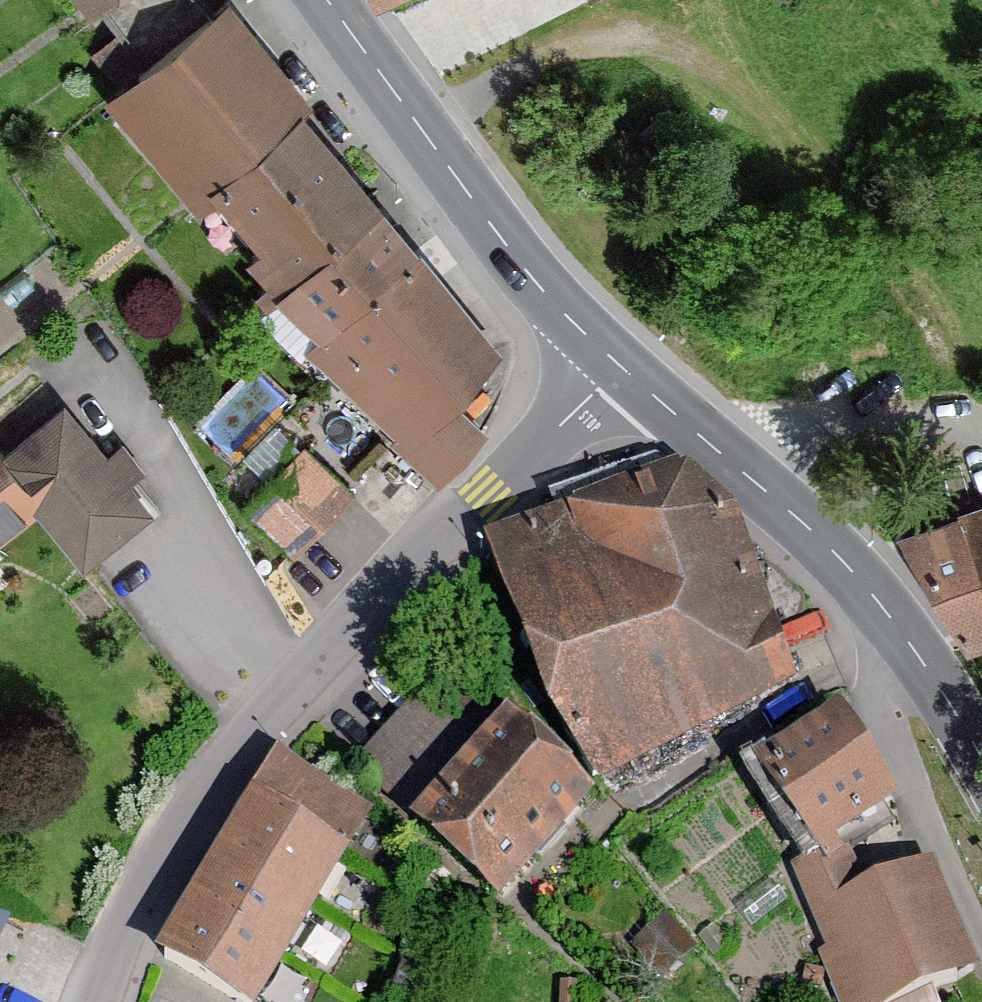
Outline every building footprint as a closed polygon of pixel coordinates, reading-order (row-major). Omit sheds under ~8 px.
[(369,10),(393,0),(364,0),(369,10)] [(422,491),(478,441),(443,402),(496,354),(283,121),(303,103),(213,4),(98,109),(191,211),(200,203),(246,254),(232,266),(255,291),(247,298),(422,491)] [(29,527),(72,581),(146,523),(120,490),(136,478),(111,447),(96,459),(53,405),(0,447),(0,550),(29,527)] [(347,495),(295,448),(236,513),(288,559),(347,495)] [(547,494),(555,518),(666,480),(658,456),(547,494)] [(555,518),(484,543),(523,663),(542,726),(601,790),(802,686),(738,515),(688,472),(666,480),(555,518)] [(960,661),(981,653),(981,504),(885,540),(960,661)] [(580,813),(432,684),(353,773),(408,822),(395,837),(488,918),(580,813)] [(882,819),(825,725),(734,779),(791,873),(882,819)] [(273,756),(157,956),(236,1001),(258,1001),(369,812),(273,756)] [(924,873),(854,902),(837,860),(783,882),(816,960),(808,963),(825,1001),(927,1001),(970,984),(924,873)] [(12,905),(0,899),(0,930),(12,905)]
